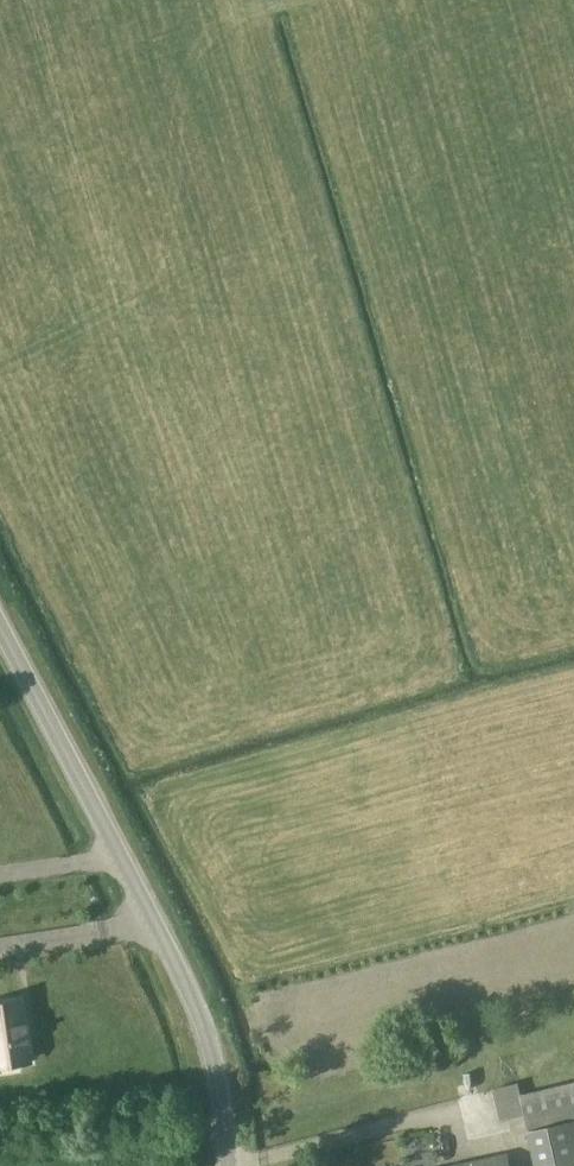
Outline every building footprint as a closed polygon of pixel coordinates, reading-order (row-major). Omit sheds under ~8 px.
[(2,1070),(17,1068),(19,1062),(27,1060),(27,1056),(29,1056),(26,1035),(24,1036),(19,1002),(0,1005),(0,1067),(2,1070)] [(523,1094),(531,1130),(529,1130),(536,1164),(573,1156),(573,1082),(523,1094)] [(507,1153),(449,1165),(510,1165),(507,1153)]
